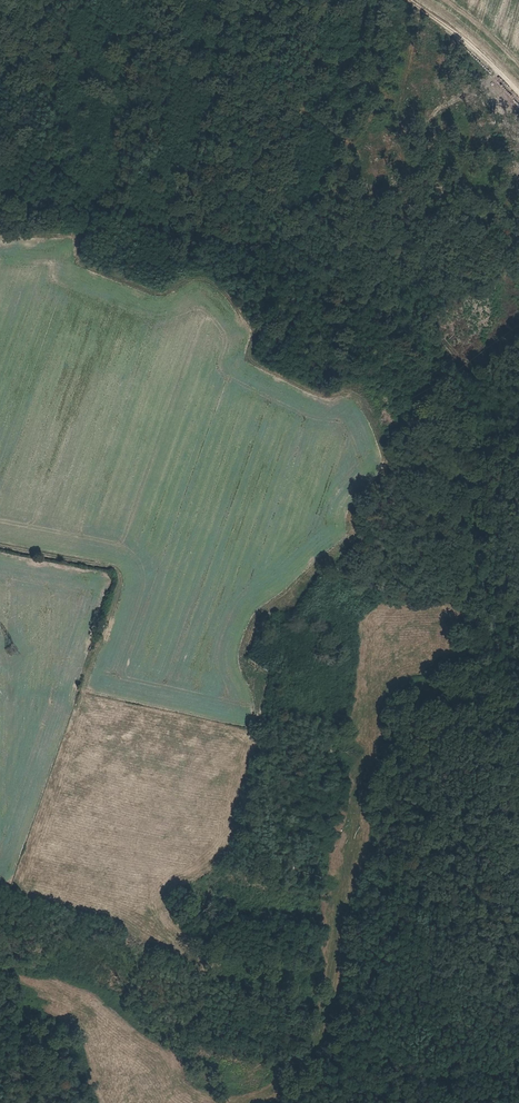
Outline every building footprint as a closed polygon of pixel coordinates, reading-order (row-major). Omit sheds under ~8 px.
[(12,643),(4,648),(9,657),(18,652),(12,643)]
